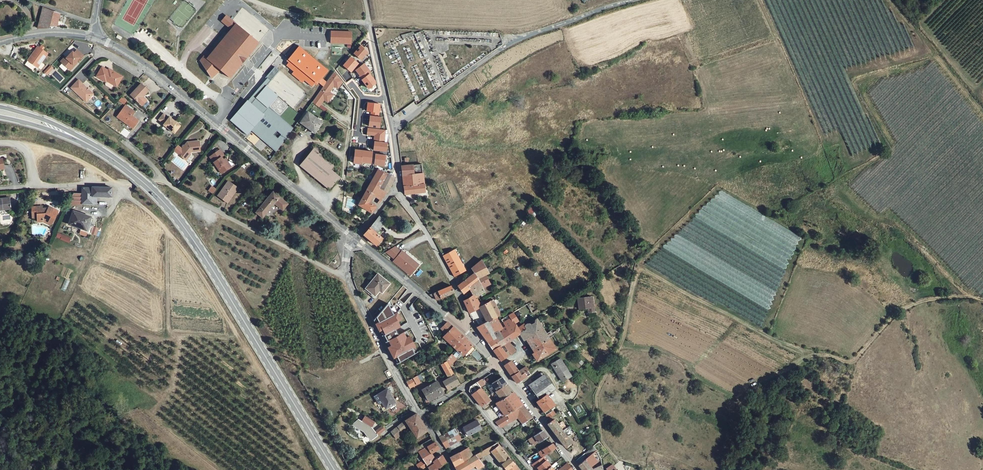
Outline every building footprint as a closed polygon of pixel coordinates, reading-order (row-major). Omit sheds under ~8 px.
[(60,16),(40,9),(35,29),(48,29),(48,28),(55,28),(55,30),(59,30),(59,29),(60,27),(57,27),(60,16)] [(201,53),(195,59),(208,74),(217,67),(226,75),(257,42),(225,14),(220,19),(230,27),(204,55),(201,53)] [(348,31),(329,30),(328,42),(347,43),(348,31)] [(360,47),(357,45),(350,53),(357,59),(363,53),(359,49),(360,47)] [(31,46),(21,59),(30,67),(41,53),(31,46)] [(321,79),(328,71),(298,46),(287,60),(289,61),(286,65),(311,86),(316,81),(318,83),(318,82),(323,86),(326,82),(321,79)] [(60,55),(55,60),(62,68),(70,61),(71,62),(78,56),(71,50),(69,52),(67,51),(61,57),(60,55)] [(354,63),(347,56),(339,65),(347,71),(354,63)] [(351,69),(356,75),(355,76),(364,88),(371,83),(371,81),(365,73),(366,72),(359,63),(351,69)] [(111,87),(118,77),(108,70),(107,72),(98,66),(92,75),(97,79),(98,78),(102,81),(101,83),(100,84),(107,89),(109,85),(111,87)] [(264,80),(274,69),(269,66),(260,77),(261,78),(264,80)] [(329,92),(336,83),(340,88),(344,84),(339,78),(333,74),(312,102),(319,107),(324,99),(329,92)] [(279,122),(287,129),(289,127),(264,106),(273,95),(265,88),(258,96),(255,93),(261,85),(265,81),(264,80),(261,78),(248,93),(259,102),(257,105),(261,108),(262,108),(268,114),(269,113),(278,120),(275,123),(277,124),(279,122)] [(73,79),(65,87),(75,97),(83,89),(73,79)] [(138,97),(143,91),(136,84),(127,95),(132,100),(133,100),(138,105),(142,101),(139,98),(139,99),(137,99),(135,97),(137,96),(138,97)] [(258,96),(265,88),(261,85),(255,93),(258,96)] [(75,97),(77,100),(80,97),(83,100),(88,94),(83,89),(75,97)] [(329,92),(324,99),(328,102),(333,95),(329,92)] [(259,102),(248,93),(242,101),(241,101),(224,120),(242,135),(246,130),(248,128),(257,136),(261,132),(268,138),(263,144),(272,151),(287,129),(279,122),(277,124),(275,123),(278,120),(269,113),(268,114),(262,108),(261,108),(257,105),(259,102)] [(378,116),(375,115),(377,103),(365,102),(364,110),(368,111),(368,115),(367,115),(366,125),(377,127),(378,116)] [(126,111),(117,105),(110,116),(126,127),(130,119),(123,114),(126,111)] [(320,122),(306,112),(298,123),(307,130),(309,128),(313,132),(320,122)] [(163,116),(158,113),(153,118),(158,122),(157,123),(169,132),(175,124),(164,116),(163,116)] [(380,141),(381,129),(364,127),(363,134),(371,135),(370,140),(371,140),(370,149),(382,150),(383,141),(380,141)] [(248,128),(246,130),(263,144),(268,138),(261,132),(257,136),(248,128)] [(183,151),(179,156),(186,162),(192,155),(201,153),(200,143),(188,145),(183,151)] [(329,170),(334,165),(314,148),(299,167),(328,191),(338,178),(329,170)] [(368,151),(351,149),(350,162),(357,163),(357,161),(367,162),(368,151)] [(228,165),(226,167),(224,163),(222,160),(225,158),(221,152),(210,158),(221,176),(231,170),(228,165)] [(380,164),(381,158),(382,154),(371,152),(370,163),(380,164)] [(402,165),(405,194),(426,192),(422,163),(402,165)] [(373,169),(365,182),(383,193),(386,189),(388,186),(389,184),(389,182),(390,177),(375,169),(373,169)] [(218,196),(223,199),(225,198),(229,200),(238,188),(229,181),(218,196)] [(369,196),(377,200),(383,193),(365,182),(353,205),(367,213),(373,205),(366,200),(369,196)] [(211,186),(208,191),(213,194),(216,189),(211,186)] [(91,198),(101,198),(101,189),(90,189),(90,191),(91,198)] [(101,189),(101,198),(109,198),(109,197),(109,189),(105,189),(101,189)] [(91,198),(90,191),(80,191),(80,198),(81,205),(91,204),(91,198)] [(263,219),(264,218),(274,206),(283,212),(288,206),(273,194),(270,198),(265,204),(257,214),(263,219)] [(69,198),(65,206),(81,206),(81,205),(80,198),(69,198)] [(527,210),(531,215),(537,209),(533,205),(527,210)] [(39,208),(26,209),(27,220),(33,219),(33,224),(38,224),(38,222),(40,222),(48,226),(55,212),(47,208),(46,209),(39,210),(39,208)] [(83,227),(85,219),(68,213),(63,226),(75,230),(74,234),(81,237),(82,234),(85,235),(87,228),(83,227)] [(370,221),(377,226),(382,220),(375,214),(370,221)] [(374,227),(375,228),(377,226),(370,221),(366,226),(360,234),(372,244),(379,237),(371,230),(374,227)] [(397,252),(391,246),(382,251),(391,259),(408,273),(415,265),(398,251),(397,252)] [(465,270),(453,248),(447,251),(441,255),(453,276),(465,270)] [(408,273),(391,259),(389,261),(406,275),(408,273)] [(470,282),(477,278),(485,272),(478,259),(468,267),(471,272),(455,285),(459,293),(466,288),(466,287),(470,282)] [(376,291),(379,287),(382,290),(386,284),(374,274),(361,289),(371,297),(376,291)] [(466,287),(466,288),(471,295),(473,293),(474,296),(482,292),(479,286),(486,282),(483,276),(477,279),(477,278),(470,282),(466,287)] [(450,293),(448,286),(426,294),(433,300),(450,293)] [(578,307),(586,305),(587,310),(594,309),(591,293),(576,296),(578,307)] [(485,323),(494,318),(495,317),(493,312),(487,301),(478,307),(476,302),(475,299),(469,302),(466,297),(464,299),(462,300),(469,313),(476,308),(485,323)] [(373,319),(375,323),(373,324),(372,324),(375,331),(376,331),(378,330),(381,334),(380,335),(383,341),(384,341),(387,346),(385,347),(384,347),(390,358),(391,357),(393,356),(396,362),(412,353),(409,347),(411,346),(412,346),(406,335),(405,336),(403,337),(401,332),(394,336),(391,329),(396,327),(393,322),(395,321),(397,320),(393,313),(389,315),(384,305),(373,319)] [(511,323),(512,322),(514,321),(509,312),(506,314),(511,323)] [(512,330),(516,328),(512,322),(511,323),(506,314),(498,319),(502,326),(510,339),(516,336),(512,330)] [(496,330),(500,327),(496,321),(494,318),(485,323),(475,328),(485,342),(498,334),(496,330)] [(523,339),(534,332),(542,327),(536,318),(530,321),(531,322),(529,323),(527,322),(523,324),(522,324),(516,328),(512,330),(516,336),(518,334),(522,340),(523,339)] [(437,337),(451,349),(461,338),(443,321),(435,329),(440,333),(437,337)] [(510,339),(502,326),(500,327),(496,330),(498,334),(485,342),(491,351),(500,345),(500,346),(502,345),(507,342),(510,339)] [(529,349),(548,336),(544,331),(542,327),(534,332),(523,339),(529,349)] [(555,347),(548,336),(529,349),(531,352),(542,345),(546,352),(555,347)] [(463,340),(461,338),(451,349),(458,356),(468,345),(463,340)] [(507,342),(502,345),(507,352),(512,349),(507,342)] [(507,352),(502,345),(500,346),(500,345),(491,351),(497,360),(507,352)] [(534,360),(546,352),(542,345),(531,352),(530,353),(534,360)] [(452,358),(447,353),(442,358),(443,360),(446,366),(452,358)] [(559,357),(549,363),(559,380),(569,374),(559,357)] [(438,380),(443,390),(455,383),(446,366),(443,360),(436,363),(444,377),(438,380)] [(501,365),(508,376),(516,371),(508,360),(501,365)] [(508,376),(513,382),(521,377),(518,374),(522,371),(526,369),(523,366),(516,371),(508,376)] [(541,373),(533,379),(535,382),(544,376),(541,373)] [(552,387),(551,385),(544,376),(535,382),(533,379),(525,384),(537,399),(543,394),(552,387)] [(407,386),(412,383),(408,377),(404,380),(407,386)] [(480,378),(472,383),(477,389),(478,388),(483,384),(480,378)] [(489,383),(492,386),(494,390),(503,384),(498,378),(489,383)] [(439,392),(432,381),(417,389),(418,391),(421,396),(420,397),(419,397),(423,403),(438,395),(437,393),(439,392)] [(479,390),(478,388),(477,389),(472,383),(464,388),(479,407),(488,401),(485,397),(479,390)] [(491,392),(497,401),(509,392),(503,384),(494,390),(491,392)] [(383,389),(373,394),(381,408),(391,402),(383,389)] [(491,392),(488,394),(494,403),(497,401),(491,392)] [(502,417),(520,405),(509,392),(497,401),(494,403),(492,404),(502,417)] [(545,417),(552,413),(548,408),(552,405),(543,394),(537,399),(534,401),(545,417)] [(509,422),(515,418),(517,417),(520,421),(522,420),(524,422),(529,418),(520,405),(502,417),(500,418),(504,424),(509,421),(509,422)] [(399,434),(397,431),(400,430),(404,427),(413,439),(424,431),(413,413),(401,421),(387,432),(391,439),(399,434)] [(355,419),(352,425),(357,428),(357,427),(363,430),(370,439),(376,434),(369,426),(372,421),(363,416),(359,422),(355,419)] [(472,417),(458,425),(465,436),(478,429),(472,417)] [(504,424),(500,418),(492,423),(498,430),(501,430),(505,427),(504,424)] [(571,442),(567,438),(574,433),(567,425),(566,424),(565,425),(566,426),(560,430),(551,418),(544,423),(563,448),(571,442)] [(380,425),(374,430),(377,434),(383,429),(380,425)] [(435,437),(442,448),(458,440),(454,432),(455,431),(453,427),(435,437)] [(545,437),(540,431),(527,439),(530,444),(534,442),(535,444),(545,437)] [(413,447),(412,445),(411,446),(409,447),(411,450),(412,449),(414,452),(424,446),(430,441),(428,438),(413,447)] [(436,450),(430,441),(424,446),(429,454),(436,450)] [(472,455),(476,460),(478,459),(488,453),(488,452),(496,446),(494,443),(472,455)] [(554,449),(550,444),(540,450),(544,455),(554,449)] [(414,452),(424,467),(429,464),(428,462),(432,459),(429,454),(424,446),(414,452)] [(496,446),(488,452),(488,453),(502,469),(515,469),(496,446)] [(583,453),(586,456),(593,451),(590,447),(583,453)] [(447,457),(451,466),(469,456),(465,448),(447,457)] [(598,458),(594,450),(593,451),(586,456),(576,464),(580,469),(591,469),(590,468),(588,466),(598,458)] [(523,461),(528,467),(541,457),(537,452),(523,461)] [(429,464),(424,467),(426,469),(434,469),(433,468),(436,467),(436,468),(443,464),(438,455),(432,459),(428,462),(429,464)] [(474,469),(475,469),(481,466),(479,464),(481,463),(478,459),(476,460),(472,455),(452,466),(454,469),(468,469),(472,468),(474,469)]
